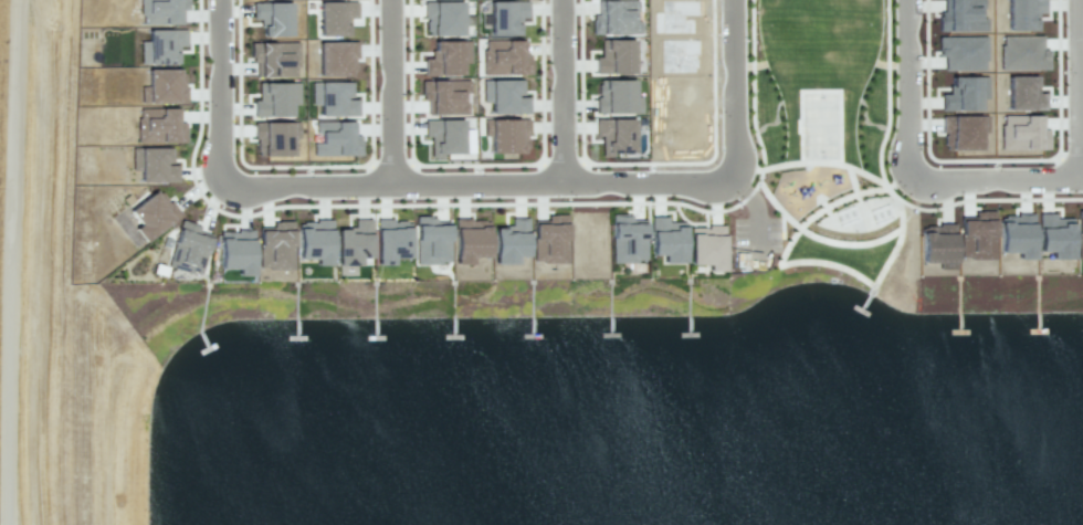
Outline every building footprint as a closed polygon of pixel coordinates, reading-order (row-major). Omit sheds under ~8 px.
[(140,24),(178,24),(178,10),(187,10),(187,0),(140,0),(140,24)] [(640,34),(640,22),(632,22),(633,9),(637,9),(637,0),(633,0),(597,0),(597,15),(592,15),(592,34),(640,34)] [(984,30),(984,18),(977,19),(977,8),(981,8),(981,0),(943,0),(943,10),(938,11),(938,17),(937,17),(937,30),(984,30)] [(1005,31),(1034,31),(1034,18),(1037,18),(1037,12),(1043,12),(1043,0),(1005,0),(1005,31)] [(318,2),(318,36),(347,35),(347,18),(357,18),(356,1),(318,2)] [(526,1),(490,2),(491,36),(518,35),(518,18),(526,18),(526,1)] [(290,2),(252,2),(252,19),(261,19),(261,36),(290,36),(290,2)] [(427,2),(426,33),(460,34),(461,3),(427,2)] [(140,42),(140,63),(176,64),(177,46),(185,46),(185,30),(147,30),(147,42),(140,42)] [(999,70),(998,45),(1001,44),(1001,36),(1041,35),(1041,49),(1047,50),(1047,70),(999,70)] [(937,38),(985,36),(985,61),(982,61),(982,70),(943,70),(943,56),(938,56),(937,38)] [(424,75),(462,75),(462,63),(470,63),(470,41),(431,40),(431,59),(424,59),(424,75)] [(633,73),(633,40),(600,40),(600,57),(595,58),(595,73),(633,73)] [(356,41),(318,42),(318,76),(356,76),(356,41)] [(483,74),(529,73),(529,55),(521,55),(521,41),(483,42),(483,74)] [(297,76),(297,42),(252,43),(253,77),(297,76)] [(147,70),(147,86),(140,86),(140,103),(185,102),(184,69),(147,70)] [(940,109),(978,109),(978,98),(987,98),(986,75),(949,76),(949,85),(948,85),(948,94),(940,94),(940,109)] [(1007,76),(1034,75),(1034,85),(1037,85),(1037,93),(1044,93),(1044,109),(1007,109),(1007,76)] [(521,80),(483,79),(482,101),(490,101),(490,113),(528,113),(528,97),(520,97),(521,80)] [(421,80),(421,100),(427,100),(427,115),(466,114),(466,103),(467,103),(467,80),(448,80),(421,80)] [(596,80),(597,113),(634,113),(633,80),(596,80)] [(349,81),(311,82),(311,105),(318,105),(318,116),(357,115),(357,99),(349,99),(349,81)] [(281,114),(278,89),(257,92),(260,116),(281,114)] [(185,142),(185,122),(176,122),(176,108),(137,109),(137,143),(185,142)] [(940,116),(986,115),(986,132),(979,132),(979,149),(945,150),(945,146),(943,145),(943,136),(944,136),(944,133),(940,133),(940,116)] [(999,149),(1048,149),(1047,129),(1042,129),(1042,126),(1039,126),(1039,115),(1002,115),(1002,125),(999,125),(999,149)] [(462,119),(424,120),(424,136),(429,136),(430,155),(462,154),(462,119)] [(519,119),(484,121),(484,127),(492,127),(492,142),(497,141),(497,150),(520,150),(519,119)] [(634,119),(595,119),(595,134),(601,134),(601,154),(633,155),(634,119)] [(299,138),(298,121),(254,122),(254,156),(292,155),(292,138),(299,138)] [(351,121),(317,122),(317,142),(312,143),(312,155),(360,155),(359,135),(352,135),(351,121)] [(178,181),(177,164),(169,164),(169,147),(131,148),(131,170),(139,170),(139,182),(178,181)] [(160,191),(156,189),(128,211),(138,225),(133,230),(144,242),(181,214),(160,191)] [(994,211),(972,211),(972,216),(960,216),(960,258),(993,258),(994,211)] [(611,214),(631,213),(631,220),(644,220),(645,261),(612,261),(611,214)] [(1032,213),(1016,213),(1016,217),(1013,217),(1013,214),(1002,214),(1002,217),(998,217),(998,253),(1016,253),(1016,259),(1032,259),(1032,213)] [(1051,257),(1070,258),(1072,220),(1054,220),(1055,214),(1039,214),(1038,251),(1051,251),(1051,257)] [(684,263),(685,222),(667,221),(667,217),(651,217),(650,255),(662,255),(662,262),(684,263)] [(180,218),(201,224),(199,231),(211,234),(199,272),(191,270),(190,273),(165,265),(180,218)] [(416,264),(449,263),(448,218),(415,219),(416,264)] [(487,219),(454,220),(455,264),(472,263),(471,257),(488,257),(487,219)] [(494,263),(516,263),(516,256),(527,256),(527,219),(511,219),(511,227),(494,227),(494,263)] [(371,257),(370,220),(354,221),(354,236),(338,236),(339,263),(359,263),(359,258),(371,257)] [(410,258),(409,220),(375,221),(376,265),(393,264),(393,258),(410,258)] [(293,221),(272,221),(272,227),(259,227),(258,268),(292,269),(293,221)] [(332,265),(331,221),(297,221),(298,259),(315,258),(315,266),(332,265)] [(954,223),(937,223),(937,227),(935,227),(935,224),(924,224),(924,227),(919,227),(919,263),(937,263),(937,270),(954,270),(954,223)] [(690,228),(706,228),(706,225),(723,224),(724,272),(707,272),(707,264),(690,264),(690,228)] [(567,262),(566,225),(533,226),(534,263),(567,262)] [(253,271),(252,231),(219,232),(220,269),(243,268),(244,271),(253,271)]
